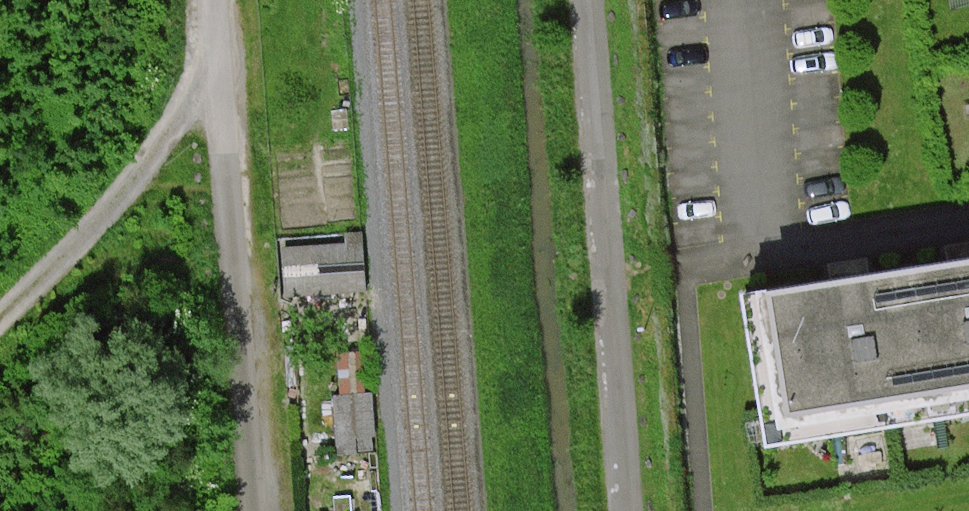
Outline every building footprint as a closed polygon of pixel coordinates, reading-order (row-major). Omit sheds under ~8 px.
[(749,296),(771,437),(968,406),(968,262),(967,262),(849,280),(749,296)]
